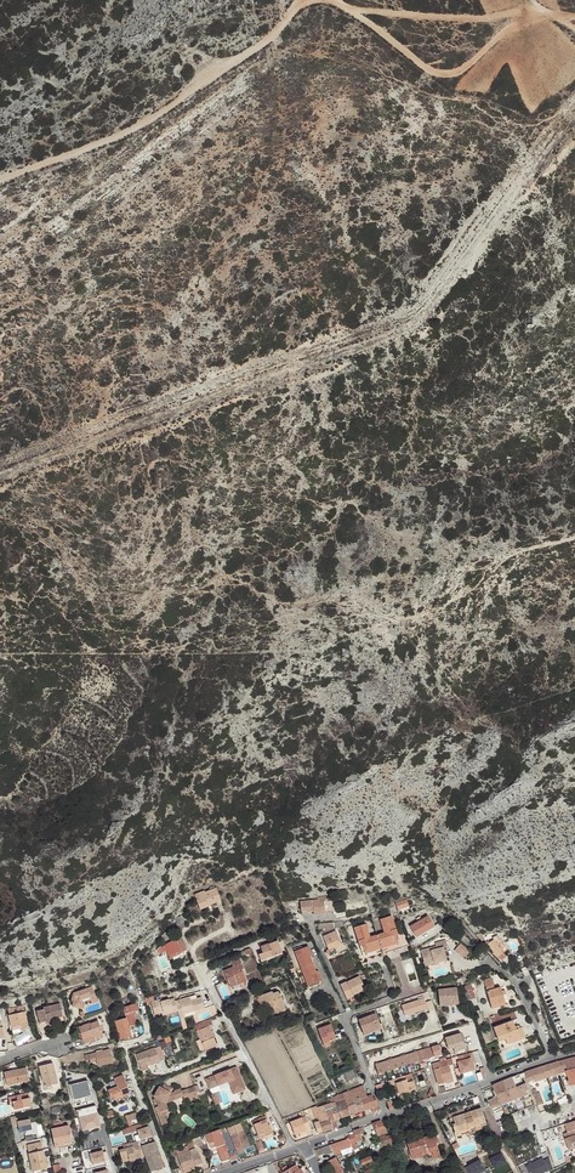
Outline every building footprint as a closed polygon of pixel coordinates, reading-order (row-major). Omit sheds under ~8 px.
[(221,900),(216,888),(205,892),(205,891),(194,895),(199,906),(210,902),(210,904),(221,900)] [(326,913),(324,901),(326,900),(325,896),(318,898),(318,900),(300,902),(301,911),(307,910),(307,912),(314,911),(314,914),(326,913)] [(409,906),(407,900),(396,903),(398,910),(409,906)] [(185,924),(181,916),(175,919),(177,924),(176,924),(177,927),(178,926),(178,927),(185,924)] [(397,934),(392,916),(380,919),(384,932),(377,935),(380,945),(394,940),(392,936),(397,934)] [(425,931),(434,925),(428,916),(410,927),(416,937),(425,931)] [(380,945),(377,935),(370,937),(366,924),(354,928),(360,946),(365,944),(366,949),(380,945)] [(342,944),(336,931),(323,936),(328,949),(327,950),(328,952),(330,956),(334,954),(337,953),(335,949),(337,948),(337,946),(342,944)] [(409,945),(405,933),(398,935),(397,934),(392,936),(394,940),(380,945),(383,953),(409,945)] [(505,955),(503,952),(508,949),(500,938),(498,935),(493,938),(494,940),(487,944),(496,957),(498,956),(500,959),(505,955)] [(186,950),(180,937),(166,944),(167,948),(172,957),(182,952),(186,950)] [(282,953),(278,940),(269,944),(260,947),(263,953),(258,954),(261,961),(282,953)] [(446,959),(443,947),(447,946),(446,940),(435,943),(436,947),(437,949),(431,950),(430,948),(421,951),(424,963),(433,960),(434,963),(434,965),(438,964),(438,962),(442,961),(442,960),(446,959)] [(383,953),(380,945),(366,949),(365,944),(360,946),(364,960),(383,953)] [(469,952),(460,944),(455,950),(464,958),(469,952)] [(310,957),(306,947),(302,948),(295,951),(308,986),(320,981),(316,971),(310,957)] [(175,962),(185,957),(182,952),(172,957),(175,962)] [(246,981),(242,969),(244,969),(240,959),(235,961),(233,958),(230,959),(233,967),(224,971),(230,987),(246,981)] [(364,987),(359,976),(347,982),(340,985),(347,999),(353,995),(351,990),(353,989),(354,991),(364,987)] [(505,1002),(501,987),(495,989),(492,978),(484,980),(490,1006),(505,1002)] [(309,989),(322,984),(322,983),(321,980),(320,981),(308,986),(309,989)] [(476,998),(471,984),(464,986),(469,1000),(476,998)] [(92,986),(73,993),(72,994),(73,994),(71,998),(74,999),(73,1001),(72,1007),(80,1008),(81,1000),(85,1001),(88,1002),(91,1001),(96,999),(92,986)] [(353,995),(365,989),(364,987),(354,991),(353,989),(351,990),(353,995)] [(458,1004),(457,988),(438,990),(440,1006),(458,1004)] [(286,1010),(279,991),(273,993),(272,991),(258,997),(261,1005),(265,1003),(268,1002),(271,1012),(278,1010),(279,1012),(286,1010)] [(175,1001),(178,1011),(178,1013),(179,1016),(184,1015),(183,1011),(193,1008),(194,1011),(195,1011),(205,1008),(201,997),(196,999),(191,1000),(190,997),(175,1001)] [(405,1016),(434,1006),(432,999),(425,1001),(424,997),(401,1004),(405,1016)] [(168,1014),(167,1011),(172,1009),(173,1012),(178,1011),(175,1001),(174,999),(170,1000),(169,999),(162,1001),(161,1002),(160,999),(154,1001),(151,1002),(155,1015),(161,1013),(162,1016),(168,1014)] [(269,1016),(279,1012),(278,1010),(271,1012),(268,1002),(265,1003),(269,1016)] [(132,1036),(129,1027),(137,1024),(133,1012),(138,1010),(136,1003),(123,1007),(126,1018),(115,1021),(120,1039),(132,1036)] [(63,1016),(60,1004),(44,1008),(44,1009),(37,1011),(40,1023),(45,1022),(47,1021),(47,1022),(49,1022),(50,1021),(51,1020),(51,1019),(52,1018),(63,1016)] [(28,1025),(23,1005),(15,1007),(8,1008),(9,1015),(11,1027),(22,1024),(22,1026),(28,1025)] [(196,1014),(195,1011),(194,1011),(193,1008),(183,1011),(184,1015),(185,1017),(196,1014)] [(382,1029),(376,1014),(358,1020),(363,1033),(373,1029),(373,1031),(382,1029)] [(216,1043),(209,1026),(213,1024),(210,1019),(195,1026),(200,1039),(204,1048),(216,1043)] [(103,1034),(98,1021),(90,1024),(90,1023),(78,1027),(83,1039),(81,1039),(83,1045),(96,1040),(95,1037),(103,1034)] [(520,1028),(516,1029),(515,1027),(512,1021),(494,1027),(499,1042),(505,1039),(506,1041),(520,1036),(521,1039),(525,1038),(521,1027),(520,1028)] [(22,1026),(22,1024),(11,1027),(13,1033),(23,1030),(22,1026)] [(336,1038),(331,1024),(318,1029),(323,1043),(329,1040),(336,1038)] [(465,1048),(461,1033),(445,1038),(448,1049),(453,1047),(454,1051),(465,1048)] [(507,1044),(521,1039),(520,1036),(506,1041),(507,1044)] [(442,1053),(439,1045),(431,1047),(434,1055),(442,1053)] [(431,1047),(375,1064),(378,1074),(434,1057),(434,1055),(431,1047)] [(160,1061),(155,1048),(136,1055),(140,1066),(150,1062),(151,1065),(160,1061)] [(113,1062),(110,1049),(102,1051),(96,1052),(85,1055),(86,1060),(90,1059),(96,1058),(97,1061),(98,1066),(113,1062)] [(474,1057),(472,1052),(467,1053),(458,1056),(459,1061),(457,1061),(460,1073),(474,1070),(472,1063),(471,1058),(474,1057)] [(557,1062),(560,1073),(566,1071),(574,1068),(574,1057),(571,1058),(565,1059),(560,1061),(557,1062)] [(453,1078),(448,1060),(446,1060),(446,1059),(445,1059),(444,1058),(440,1059),(440,1062),(432,1064),(438,1084),(446,1082),(446,1080),(453,1078)] [(560,1073),(557,1062),(554,1063),(546,1065),(542,1066),(544,1073),(546,1072),(548,1077),(560,1073)] [(58,1085),(53,1063),(39,1066),(43,1079),(44,1079),(46,1088),(53,1086),(58,1085)] [(544,1073),(542,1066),(537,1068),(531,1070),(525,1072),(528,1082),(535,1080),(535,1081),(548,1077),(546,1072),(544,1073)] [(236,1085),(239,1092),(245,1089),(236,1067),(205,1079),(209,1089),(228,1081),(230,1087),(236,1085)] [(29,1080),(26,1068),(16,1070),(13,1071),(4,1072),(7,1085),(17,1083),(29,1080)] [(566,1071),(569,1080),(570,1080),(572,1085),(574,1084),(574,1068),(566,1071)] [(356,1077),(353,1069),(344,1073),(346,1081),(356,1077)] [(130,1092),(123,1075),(114,1079),(115,1081),(117,1085),(117,1086),(114,1088),(108,1090),(111,1098),(114,1096),(115,1099),(122,1097),(121,1095),(130,1092)] [(415,1087),(413,1081),(407,1083),(406,1079),(405,1076),(388,1081),(389,1085),(396,1083),(399,1093),(406,1091),(415,1087)] [(513,1078),(517,1087),(524,1085),(520,1076),(513,1078)] [(513,1078),(513,1077),(492,1086),(497,1097),(501,1105),(512,1101),(521,1097),(523,1100),(529,1098),(528,1094),(526,1091),(529,1090),(526,1084),(524,1085),(517,1087),(513,1078)] [(7,1085),(5,1078),(3,1078),(4,1080),(5,1085),(5,1087),(7,1087),(14,1085),(18,1085),(17,1083),(7,1085)] [(46,1088),(44,1079),(43,1079),(43,1081),(42,1081),(42,1084),(44,1090),(47,1090),(51,1089),(57,1087),(59,1087),(58,1086),(58,1085),(53,1086),(46,1088)] [(88,1081),(71,1086),(74,1100),(92,1096),(88,1081)] [(385,1092),(382,1086),(385,1085),(384,1083),(375,1086),(376,1087),(378,1091),(378,1092),(379,1092),(379,1094),(385,1092)] [(236,1085),(230,1087),(233,1094),(239,1092),(236,1085)] [(166,1103),(183,1096),(184,1098),(188,1096),(189,1099),(198,1095),(195,1086),(181,1091),(180,1089),(174,1091),(175,1092),(172,1093),(170,1094),(164,1091),(165,1089),(159,1087),(154,1096),(155,1097),(161,1112),(168,1109),(166,1103)] [(367,1096),(363,1086),(357,1088),(361,1099),(372,1095),(372,1094),(367,1096)] [(357,1088),(343,1094),(350,1115),(365,1110),(361,1099),(357,1088)] [(537,1104),(537,1105),(543,1103),(539,1092),(538,1093),(536,1088),(532,1090),(537,1104)] [(32,1106),(29,1095),(21,1096),(21,1094),(8,1097),(10,1105),(13,1104),(14,1109),(24,1107),(32,1106)] [(350,1115),(343,1094),(338,1095),(333,1097),(329,1099),(330,1101),(331,1103),(335,1102),(336,1106),(340,1118),(341,1118),(342,1117),(350,1115)] [(380,1109),(376,1100),(374,1100),(372,1095),(361,1099),(365,1110),(367,1109),(371,1108),(372,1112),(380,1109)] [(340,1118),(336,1106),(335,1102),(331,1103),(324,1105),(325,1110),(331,1108),(335,1119),(340,1118)] [(328,1118),(325,1110),(324,1105),(317,1107),(316,1106),(312,1107),(315,1118),(318,1117),(319,1121),(328,1118)] [(96,1106),(78,1111),(83,1130),(93,1128),(100,1126),(96,1106)] [(311,1117),(309,1108),(303,1110),(305,1116),(306,1116),(307,1118),(311,1117)] [(338,1127),(335,1119),(331,1108),(325,1110),(328,1118),(328,1121),(330,1120),(333,1129),(338,1127)] [(457,1132),(460,1131),(465,1129),(465,1127),(474,1124),(474,1126),(475,1126),(486,1122),(481,1108),(472,1111),(453,1117),(449,1118),(451,1125),(452,1125),(454,1132),(456,1132),(457,1132)] [(165,1116),(168,1109),(161,1112),(159,1116),(162,1125),(167,1122),(165,1116)] [(93,1131),(93,1128),(83,1130),(78,1111),(76,1111),(81,1134),(93,1131)] [(138,1118),(136,1112),(127,1115),(128,1122),(129,1126),(132,1125),(131,1120),(138,1118)] [(16,1116),(11,1116),(11,1127),(18,1126),(18,1130),(30,1129),(29,1118),(16,1119),(16,1116)] [(273,1133),(270,1124),(268,1124),(266,1119),(267,1119),(266,1116),(258,1119),(252,1121),(258,1135),(264,1133),(265,1137),(273,1133)] [(311,1130),(307,1118),(306,1116),(305,1116),(290,1122),(295,1134),(306,1130),(307,1131),(311,1130)] [(333,1129),(330,1120),(328,1121),(322,1123),(320,1123),(322,1131),(323,1132),(333,1129)] [(384,1127),(381,1120),(372,1123),(377,1136),(387,1132),(385,1126),(384,1127)] [(322,1131),(320,1123),(319,1121),(314,1123),(317,1133),(322,1131)] [(565,1124),(568,1132),(574,1130),(574,1121),(565,1124)] [(142,1129),(140,1124),(124,1129),(126,1134),(142,1129)] [(474,1124),(465,1127),(465,1129),(460,1131),(462,1135),(472,1132),(471,1130),(475,1128),(476,1128),(475,1126),(474,1126),(474,1124)] [(72,1141),(68,1125),(52,1129),(56,1147),(65,1145),(64,1143),(72,1141)] [(249,1145),(241,1126),(229,1130),(235,1148),(242,1146),(243,1148),(249,1145)] [(356,1141),(362,1140),(361,1134),(361,1133),(360,1128),(353,1131),(354,1134),(356,1141)] [(220,1129),(212,1132),(192,1139),(196,1144),(207,1140),(209,1143),(214,1141),(216,1146),(218,1153),(227,1150),(220,1129)] [(568,1132),(564,1134),(569,1150),(574,1148),(574,1130),(568,1132)] [(354,1134),(348,1136),(349,1139),(350,1144),(356,1142),(356,1141),(354,1134)] [(393,1143),(390,1135),(386,1137),(385,1135),(378,1138),(380,1142),(382,1141),(384,1146),(388,1144),(389,1145),(393,1143)] [(440,1154),(436,1143),(439,1142),(436,1135),(428,1138),(427,1136),(423,1138),(427,1152),(432,1151),(433,1154),(433,1156),(440,1154)] [(423,1138),(407,1143),(411,1156),(422,1152),(423,1154),(427,1152),(423,1138)] [(347,1139),(330,1145),(335,1155),(341,1153),(341,1151),(340,1148),(350,1144),(349,1139),(347,1139)] [(142,1157),(138,1141),(129,1144),(130,1147),(126,1148),(119,1150),(122,1162),(129,1160),(136,1158),(142,1157)] [(47,1168),(41,1142),(27,1145),(32,1167),(40,1166),(40,1169),(47,1168)] [(164,1166),(155,1142),(141,1146),(150,1171),(164,1166)] [(330,1145),(324,1147),(323,1148),(319,1149),(315,1151),(318,1155),(323,1154),(327,1154),(333,1152),(330,1145)] [(203,1162),(200,1155),(198,1152),(192,1155),(188,1146),(175,1151),(182,1169),(189,1166),(190,1168),(195,1166),(196,1166),(197,1166),(199,1166),(201,1165),(202,1164),(203,1163),(203,1162)] [(235,1150),(229,1152),(231,1160),(238,1158),(235,1150)] [(231,1161),(228,1152),(218,1156),(220,1165),(231,1161)] [(502,1153),(490,1158),(495,1168),(506,1162),(502,1153)] [(373,1155),(359,1160),(361,1165),(375,1160),(373,1155)] [(336,1157),(328,1161),(334,1172),(344,1172),(336,1157)] [(522,1167),(525,1172),(541,1172),(548,1170),(547,1169),(553,1166),(550,1157),(544,1161),(542,1158),(522,1167)] [(465,1168),(467,1172),(478,1172),(485,1169),(480,1160),(465,1168)] [(61,1171),(60,1164),(52,1165),(53,1168),(54,1172),(61,1171)] [(301,1168),(299,1170),(296,1165),(283,1172),(284,1172),(303,1172),(301,1168)]
